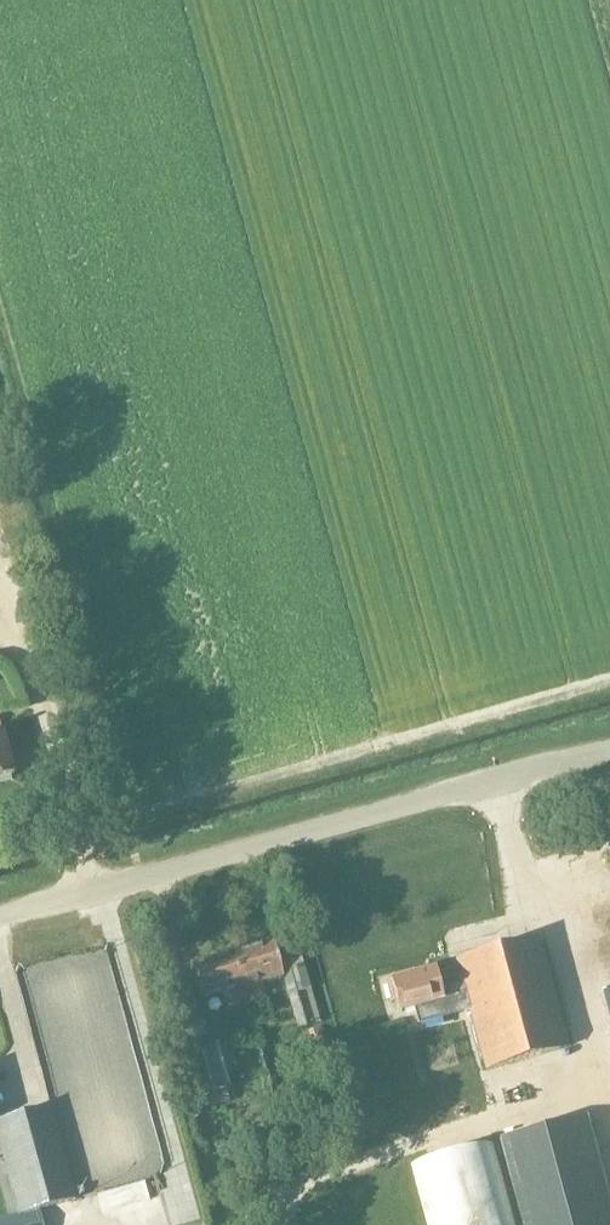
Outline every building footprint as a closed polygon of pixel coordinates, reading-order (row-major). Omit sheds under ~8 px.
[(49,639),(56,637),(53,625),(45,627),(49,639)] [(12,776),(2,733),(1,733),(0,728),(0,779),(12,776)] [(609,851),(609,838),(596,842),(599,854),(609,851)] [(445,1017),(441,1001),(443,1000),(442,996),(465,989),(486,1069),(567,1047),(538,939),(457,961),(459,969),(436,975),(435,969),(392,981),(400,1012),(414,1008),(418,1024),(445,1017)] [(302,967),(281,973),(273,944),(232,955),(247,1006),(264,1001),(259,982),(280,976),(297,1031),(319,1024),(302,967)] [(227,1012),(247,1006),(232,955),(192,966),(200,998),(221,992),(227,1012)] [(601,993),(609,1027),(609,991),(601,993)] [(184,1016),(184,1029),(202,1028),(202,1015),(184,1016)] [(212,1041),(183,1049),(200,1109),(229,1101),(212,1041)] [(0,1121),(0,1140),(20,1215),(75,1200),(50,1107),(0,1121)] [(586,1116),(499,1139),(522,1224),(609,1224),(609,1204),(586,1116)] [(426,1224),(507,1224),(481,1125),(405,1144),(426,1224)]
